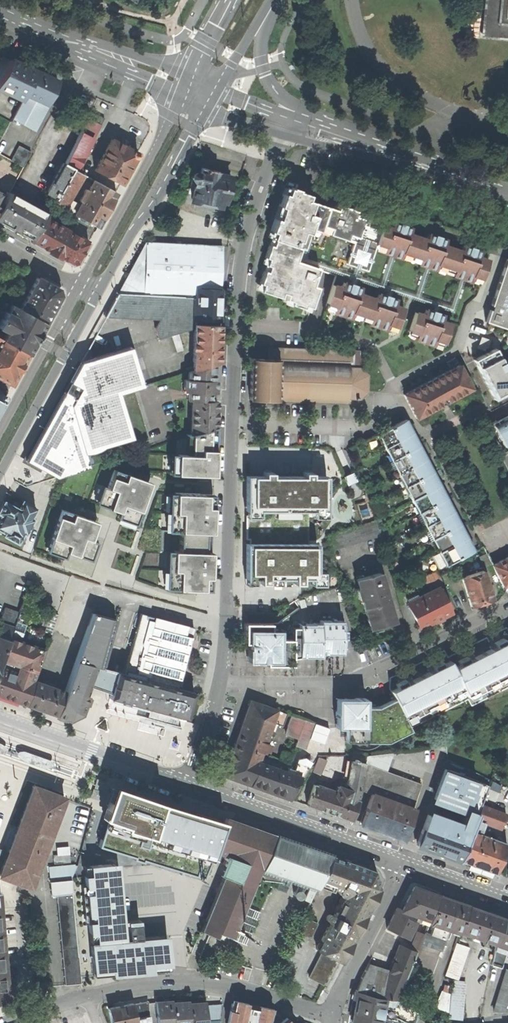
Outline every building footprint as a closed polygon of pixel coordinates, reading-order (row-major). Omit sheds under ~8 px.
[(480,36),(507,39),(507,0),(483,0),(480,36)] [(3,57),(0,57),(0,78),(9,60),(3,57)] [(44,103),(45,103),(56,81),(10,58),(9,60),(0,78),(0,89),(21,99),(24,93),(44,103)] [(44,103),(24,93),(21,99),(11,118),(31,128),(44,103)] [(90,111),(86,118),(99,125),(100,125),(103,118),(90,111)] [(79,132),(91,138),(92,139),(99,125),(86,118),(79,132)] [(64,163),(64,164),(71,168),(75,170),(91,138),(79,132),(64,163)] [(110,139),(93,170),(119,184),(136,153),(110,139)] [(18,145),(10,160),(22,167),(30,152),(18,145)] [(56,196),(71,168),(64,164),(64,163),(63,162),(47,191),(56,196)] [(193,180),(194,181),(191,198),(199,200),(199,204),(218,208),(219,200),(222,201),(227,177),(224,176),(226,170),(216,168),(215,170),(200,167),(199,172),(194,171),(192,172),(191,173),(190,174),(190,176),(190,177),(191,179),(193,180)] [(52,203),(63,209),(68,199),(82,174),(75,170),(71,168),(56,196),(52,203)] [(79,205),(74,215),(96,227),(115,192),(93,180),(88,190),(85,188),(79,200),(81,202),(79,205)] [(473,275),(481,278),(488,260),(481,257),(480,260),(478,259),(480,251),(462,245),(460,253),(458,252),(458,250),(446,246),(445,248),(443,247),(445,241),(427,235),(424,241),(422,240),(423,238),(411,234),(410,237),(407,236),(409,230),(392,224),(390,230),(387,229),(388,226),(382,224),(380,231),(367,226),(370,217),(361,214),(360,217),(352,214),(354,209),(336,203),(334,209),(306,199),(308,194),(287,187),(285,193),(282,192),(269,230),(272,231),(270,238),(273,239),(271,245),(268,244),(264,257),(267,258),(265,264),(268,265),(266,271),(263,270),(258,283),(262,284),(259,290),(280,297),(282,292),(286,294),(284,298),(291,301),(290,304),(303,308),(304,305),(310,307),(317,287),(312,285),(318,268),(295,260),(299,247),(302,248),(309,227),(318,230),(319,228),(327,230),(326,233),(344,239),(345,237),(353,240),(345,263),(367,271),(376,243),(384,245),(382,251),(400,258),(403,251),(419,257),(417,263),(435,269),(437,263),(454,269),(452,275),(471,281),(473,275)] [(32,240),(44,218),(47,213),(8,192),(1,204),(0,207),(0,222),(32,240)] [(63,209),(74,215),(79,205),(68,199),(63,209)] [(31,242),(70,263),(77,262),(88,242),(44,218),(32,240),(31,242)] [(146,238),(119,289),(195,294),(198,294),(198,284),(223,285),(224,242),(146,238)] [(505,263),(490,309),(488,309),(484,321),(507,329),(507,264),(505,263)] [(44,322),(59,295),(57,288),(36,276),(19,308),(44,322)] [(332,284),(326,302),(334,305),(332,311),(351,317),(353,311),(370,317),(368,323),(386,329),(388,323),(397,326),(403,308),(396,306),(395,308),(393,307),(396,299),(377,293),(374,301),(372,301),(373,298),(361,294),(360,296),(358,295),(361,288),(342,282),(340,289),(337,289),(338,286),(332,284)] [(223,285),(198,284),(198,294),(195,294),(195,315),(221,316),(223,285)] [(195,294),(119,289),(118,289),(105,313),(160,315),(155,324),(158,334),(195,324),(195,320),(195,315),(195,294)] [(27,353),(44,322),(19,308),(11,304),(7,312),(4,311),(0,318),(0,328),(5,331),(1,339),(27,353)] [(421,314),(414,311),(408,329),(417,332),(415,338),(433,345),(435,338),(443,341),(450,323),(443,321),(442,324),(440,323),(443,315),(425,309),(422,317),(420,316),(421,314)] [(195,324),(193,365),(215,359),(220,358),(221,321),(195,320),(195,324)] [(492,347),(470,358),(486,387),(507,375),(507,332),(497,328),(492,347)] [(179,329),(173,331),(178,348),(184,346),(179,329)] [(10,384),(27,353),(1,339),(0,338),(0,378),(10,384)] [(27,456),(57,472),(60,471),(68,469),(91,462),(86,448),(90,448),(93,448),(96,447),(99,446),(102,444),(105,441),(134,433),(120,387),(134,383),(144,380),(132,341),(81,356),(27,456)] [(360,345),(273,342),(272,347),(280,348),(280,354),(252,353),(250,394),(266,395),(348,397),(348,393),(361,393),(367,387),(368,369),(361,362),(362,361),(363,351),(360,351),(360,345)] [(193,365),(188,368),(187,375),(184,375),(183,387),(187,387),(187,391),(187,396),(192,396),(191,430),(217,423),(217,397),(211,396),(211,392),(211,388),(217,388),(217,376),(214,376),(215,359),(193,365)] [(462,359),(405,388),(417,413),(476,383),(462,359)] [(134,383),(120,387),(134,433),(135,439),(149,435),(134,383)] [(491,417),(505,443),(507,442),(507,409),(491,417)] [(441,548),(435,551),(441,564),(447,561),(448,561),(477,546),(408,415),(379,430),(441,548)] [(216,471),(217,423),(191,430),(191,449),(171,448),(170,468),(209,470),(216,471)] [(110,483),(104,481),(98,498),(103,500),(121,506),(119,514),(137,520),(149,483),(151,477),(143,474),(139,473),(115,465),(110,483)] [(265,470),(248,470),(247,505),(251,505),(251,510),(247,510),(247,534),(251,534),(251,539),(247,539),(247,579),(256,579),(256,573),(261,573),(261,578),(270,578),(270,573),(295,573),(295,578),(304,578),(304,573),(313,573),(313,580),(326,580),(326,566),(319,566),(319,539),(310,539),(310,506),(315,506),(315,512),(329,512),(329,471),(314,471),(314,467),(305,467),(305,471),(274,471),(274,467),(265,467),(265,470)] [(350,469),(345,471),(349,479),(357,475),(354,467),(350,469)] [(214,527),(214,489),(200,488),(168,488),(168,526),(162,526),(161,544),(167,545),(166,583),(212,584),(213,546),(207,545),(207,536),(207,527),(214,527)] [(0,503),(0,525),(5,528),(4,530),(18,537),(18,536),(21,537),(26,529),(34,514),(32,512),(34,508),(37,503),(23,495),(21,498),(17,496),(14,501),(4,496),(0,503)] [(98,517),(62,504),(47,545),(65,551),(67,547),(91,555),(98,537),(92,535),(98,517)] [(377,514),(330,529),(333,543),(381,529),(377,514)] [(492,562),(503,583),(507,581),(507,554),(492,562)] [(464,571),(474,600),(495,593),(486,564),(464,571)] [(381,567),(358,573),(360,582),(358,583),(361,594),(364,593),(372,623),(395,616),(381,567)] [(435,569),(428,573),(434,585),(441,581),(435,569)] [(428,573),(422,575),(429,587),(434,585),(428,573)] [(440,616),(448,612),(436,587),(406,602),(419,627),(433,619),(434,620),(441,617),(440,616)] [(27,619),(29,619),(30,619),(32,618),(33,618),(35,616),(36,615),(37,614),(38,613),(38,612),(39,611),(39,610),(39,608),(39,607),(39,605),(39,604),(39,602),(38,601),(38,600),(37,599),(36,598),(36,597),(35,596),(34,598),(26,595),(23,603),(22,603),(20,608),(15,623),(10,636),(0,665),(0,690),(28,700),(36,676),(37,672),(53,628),(27,619)] [(2,618),(15,623),(20,608),(6,603),(1,618),(2,618)] [(93,681),(112,687),(110,693),(115,695),(114,697),(150,707),(148,714),(177,722),(180,711),(187,714),(195,687),(179,683),(195,623),(142,608),(126,669),(104,663),(117,615),(94,608),(89,621),(68,683),(66,687),(58,711),(71,715),(84,709),(93,681)] [(320,648),(343,648),(343,646),(347,645),(346,621),(344,621),(344,614),(321,615),(321,617),(300,618),(300,621),(293,621),(293,633),(282,633),(282,623),(273,623),(273,618),(246,619),(246,628),(246,638),(250,638),(250,640),(250,643),(249,643),(249,650),(249,657),(263,657),(263,656),(268,656),(268,661),(294,660),(294,652),(321,651),(320,648)] [(0,623),(0,632),(10,636),(15,623),(2,618),(0,623)] [(10,636),(0,632),(0,665),(10,636)] [(452,667),(462,688),(465,695),(475,690),(476,692),(488,687),(487,684),(503,676),(504,679),(507,677),(507,639),(504,641),(502,637),(493,642),(494,646),(467,659),(466,655),(456,660),(458,664),(452,667)] [(388,690),(392,697),(403,718),(412,713),(414,715),(426,709),(425,707),(440,699),(442,701),(454,695),(453,693),(462,688),(452,667),(448,660),(448,661),(442,664),(440,660),(430,665),(432,668),(405,682),(403,678),(394,683),(396,687),(390,690),(389,689),(388,690)] [(28,700),(58,711),(66,687),(54,683),(55,680),(49,678),(48,681),(36,676),(28,700)] [(344,727),(344,741),(385,741),(409,730),(403,718),(392,697),(375,705),(364,705),(364,697),(334,697),(334,726),(344,727)] [(247,705),(223,775),(249,784),(257,761),(262,748),(266,750),(269,743),(264,741),(270,724),(274,712),(275,709),(248,699),(247,705)] [(274,712),(270,724),(279,727),(283,715),(274,712)] [(291,714),(286,725),(287,726),(285,733),(297,738),(304,719),(291,714)] [(304,719),(297,738),(294,745),(304,749),(308,738),(314,722),(304,719)] [(328,727),(314,722),(308,738),(322,743),(328,727)] [(1,753),(4,753),(6,753),(8,752),(9,748),(8,746),(2,743),(0,742),(0,753),(1,753)] [(18,752),(16,756),(17,758),(19,759),(47,768),(50,768),(52,766),(53,763),(52,761),(46,759),(25,752),(20,751),(18,752)] [(350,754),(350,760),(364,763),(365,753),(350,754)] [(326,759),(318,756),(311,771),(319,774),(326,759)] [(285,771),(257,761),(249,784),(288,798),(299,776),(309,761),(303,757),(296,758),(293,769),(287,767),(285,771)] [(334,791),(357,799),(359,794),(360,790),(364,763),(350,760),(345,788),(337,785),(334,791)] [(364,763),(360,790),(370,793),(370,792),(411,807),(420,783),(364,763)] [(416,840),(461,857),(472,827),(489,782),(477,777),(477,776),(445,764),(438,781),(440,781),(434,795),(466,807),(460,822),(429,810),(423,825),(422,824),(416,840)] [(111,784),(100,816),(106,819),(97,845),(132,856),(132,858),(133,859),(134,856),(141,859),(140,861),(142,862),(143,859),(202,877),(213,850),(223,821),(193,810),(191,816),(160,806),(161,801),(111,784)] [(312,784),(305,804),(350,820),(357,799),(334,791),(312,784)] [(29,886),(63,797),(31,785),(30,786),(31,786),(6,852),(0,870),(0,875),(29,886)] [(370,792),(370,793),(359,823),(402,839),(414,808),(411,807),(370,792)] [(483,799),(472,827),(480,830),(484,818),(502,825),(507,808),(483,799)] [(225,817),(223,821),(213,850),(225,854),(261,867),(275,835),(225,817)] [(472,827),(461,857),(496,869),(507,840),(505,839),(506,836),(498,833),(497,836),(480,830),(472,827)] [(261,867),(258,874),(261,875),(260,879),(279,881),(282,875),(296,881),(292,890),(292,891),(292,893),(293,894),(293,895),(294,895),(295,896),(296,896),(297,895),(298,895),(298,894),(299,893),(299,892),(298,891),(298,890),(297,890),(299,881),(316,888),(318,882),(330,855),(275,835),(261,867)] [(68,853),(52,854),(53,863),(69,862),(68,853)] [(261,867),(225,854),(221,863),(226,865),(199,930),(209,934),(212,929),(231,937),(245,906),(258,874),(261,867)] [(342,876),(347,864),(331,857),(332,855),(330,855),(318,882),(338,889),(345,877),(342,876)] [(345,877),(338,889),(337,892),(337,893),(338,895),(339,895),(341,895),(343,895),(334,916),(331,914),(330,914),(328,914),(327,914),(326,915),(326,916),(325,918),(326,919),(326,920),(328,921),(329,922),(316,949),(322,952),(335,959),(340,961),(378,888),(372,870),(348,861),(347,864),(342,876),(345,877)] [(95,941),(120,939),(113,863),(88,865),(89,875),(83,875),(84,885),(87,885),(88,893),(85,893),(87,914),(90,913),(90,921),(87,922),(88,932),(94,932),(95,941)] [(50,881),(70,879),(76,865),(49,868),(50,881)] [(70,879),(50,881),(49,881),(50,894),(56,894),(64,984),(80,982),(77,953),(72,892),(70,879)] [(437,894),(411,885),(400,909),(396,907),(386,927),(407,938),(415,920),(412,918),(414,914),(427,920),(437,894)] [(461,903),(437,894),(427,920),(422,935),(419,942),(440,950),(447,928),(452,930),(461,903)] [(0,902),(0,1003),(8,1002),(0,902)] [(467,905),(458,931),(494,943),(503,917),(467,905)] [(245,906),(231,937),(231,938),(246,944),(259,912),(245,906)] [(303,915),(296,930),(310,937),(317,922),(303,915)] [(494,943),(505,947),(504,949),(507,951),(507,919),(503,917),(494,943)] [(383,998),(396,999),(419,942),(422,935),(416,932),(408,950),(398,945),(385,977),(364,968),(354,990),(376,997),(383,998)] [(166,939),(90,945),(92,970),(101,969),(102,974),(168,969),(166,939)] [(455,942),(443,975),(457,979),(468,947),(455,942)] [(498,967),(503,951),(493,948),(490,963),(498,967)] [(335,959),(322,952),(308,977),(322,984),(335,959)] [(492,1011),(507,1009),(507,970),(506,968),(492,1011)] [(448,1009),(447,1018),(460,1019),(464,981),(451,979),(450,991),(448,1009)] [(448,1009),(450,991),(440,987),(433,1002),(448,1009)] [(354,990),(352,998),(355,999),(351,1022),(357,1022),(378,1022),(383,998),(376,997),(354,990)] [(172,1003),(172,1000),(170,1000),(170,1001),(156,1001),(155,1001),(155,1002),(156,1022),(173,1022),(172,1003)] [(188,1003),(188,1000),(187,1001),(187,1002),(172,1003),(173,1022),(190,1022),(188,1003)] [(148,1015),(147,1002),(147,1001),(132,1003),(134,1018),(148,1015)] [(155,1002),(147,1002),(148,1015),(149,1022),(156,1022),(155,1002)] [(205,1002),(188,1003),(190,1022),(206,1022),(206,1021),(205,1004),(205,1002)] [(270,1012),(231,1002),(226,1022),(285,1022),(282,1019),(283,1019),(282,1018),(280,1020),(271,1013),(272,1012),(271,1011),(270,1012)] [(107,1008),(110,1022),(149,1022),(148,1015),(134,1018),(132,1003),(107,1008)] [(214,1020),(219,1020),(221,1003),(212,1004),(214,1020)] [(390,1015),(399,1019),(403,1022),(407,1022),(410,1022),(413,1022),(418,1013),(395,1003),(390,1015)] [(212,1004),(205,1004),(206,1021),(214,1020),(212,1004)]
